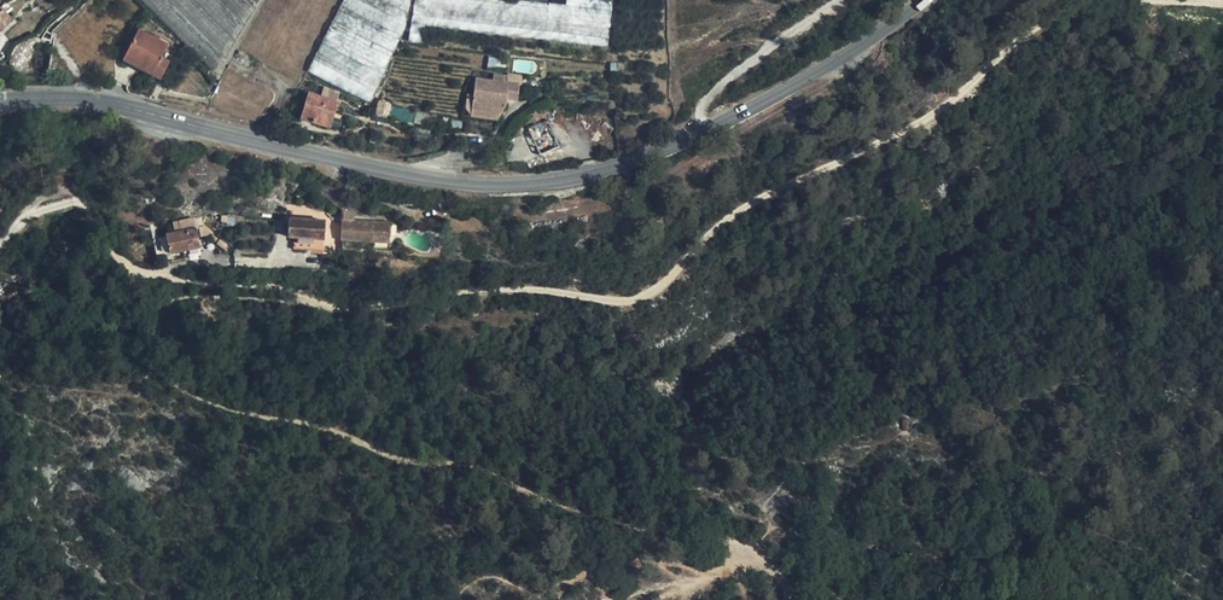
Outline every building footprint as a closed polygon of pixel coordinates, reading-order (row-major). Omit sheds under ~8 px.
[(179,38),(216,74),(259,0),(141,0),(179,38)] [(307,71),(370,103),(400,37),(410,0),(343,0),(307,71)] [(464,0),(415,0),(413,5),(409,42),(405,42),(399,58),(443,64),(464,0)] [(608,39),(612,1),(607,1),(600,0),(565,0),(564,4),(561,4),(559,5),(558,5),(556,5),(554,4),(552,3),(527,0),(464,0),(443,64),(539,75),(541,59),(604,66),(608,39)] [(0,13),(0,28),(1,29),(12,18),(4,9),(0,13)] [(152,38),(138,30),(126,54),(142,63),(139,68),(160,79),(168,62),(161,59),(167,46),(159,41),(161,37),(154,33),(152,38)] [(142,63),(126,54),(123,60),(139,68),(142,63)] [(520,77),(509,75),(508,84),(519,86),(520,77)] [(504,78),(493,76),(492,82),(475,79),(471,110),(488,112),(499,118),(506,105),(506,99),(517,101),(519,86),(508,84),(503,84),(504,78)] [(337,102),(309,94),(301,115),(313,119),(312,122),(329,128),(337,102)] [(391,103),(379,101),(377,107),(376,113),(388,116),(390,105),(391,103)] [(423,119),(425,120),(426,114),(410,110),(410,111),(390,105),(388,116),(406,122),(420,125),(423,119)] [(488,112),(471,110),(471,116),(498,121),(499,118),(488,112)] [(462,121),(451,120),(450,128),(461,129),(462,121)] [(554,134),(548,121),(529,130),(540,155),(559,147),(554,134)] [(435,129),(422,128),(417,142),(434,144),(435,129)] [(344,220),(342,240),(373,242),(373,236),(390,237),(390,223),(354,221),(354,214),(359,214),(359,208),(352,208),(344,213),(344,220)] [(237,216),(227,215),(227,223),(237,224),(237,216)] [(245,217),(237,216),(237,224),(244,224),(245,217)] [(188,231),(181,232),(183,243),(184,250),(200,247),(194,219),(186,221),(188,231)] [(327,221),(290,219),(289,237),(326,239),(327,221)] [(175,234),(181,232),(188,231),(186,221),(179,222),(173,223),(175,234)] [(214,234),(206,226),(199,227),(201,237),(214,234)] [(161,255),(184,250),(183,243),(181,232),(175,234),(160,237),(158,240),(161,255)]
